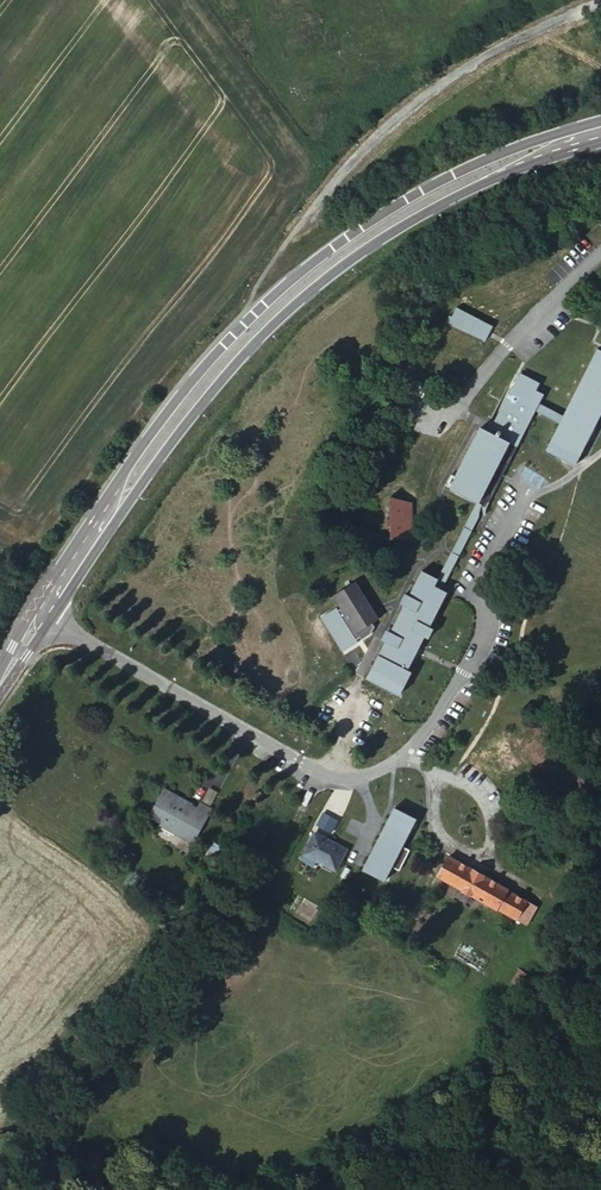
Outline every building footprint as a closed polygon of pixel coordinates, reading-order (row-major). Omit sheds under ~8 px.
[(493,326),(457,307),(452,317),(450,315),(446,323),(486,341),(493,326)] [(518,447),(517,446),(535,411),(561,423),(547,450),(575,464),(600,413),(600,350),(598,349),(564,417),(539,404),(543,394),(536,390),(540,383),(521,373),(514,387),(512,387),(489,432),(480,427),(456,476),(457,477),(451,489),(478,503),(438,580),(422,571),(374,666),(402,681),(447,593),(441,590),(479,517),(486,515),(486,513),(486,511),(487,509),(488,506),(490,501),(518,447)] [(399,370),(400,362),(382,362),(384,378),(398,386),(398,370),(399,370)] [(381,411),(369,412),(369,425),(382,425),(381,411)] [(434,511),(439,495),(391,481),(391,497),(389,498),(391,539),(412,538),(412,505),(434,511)] [(378,619),(355,583),(334,596),(357,632),(378,619)] [(191,842),(210,809),(201,804),(194,815),(187,811),(191,804),(166,790),(151,816),(163,824),(162,826),(191,842)] [(385,880),(416,819),(395,808),(364,870),(385,880)] [(330,841),(315,833),(313,836),(328,844),(330,841)] [(336,871),(347,850),(330,841),(328,844),(313,836),(304,854),(336,871)] [(507,890),(508,889),(450,856),(439,877),(497,910),(497,908),(516,919),(527,901),(507,890)] [(527,925),(537,907),(527,901),(516,919),(527,925)]
